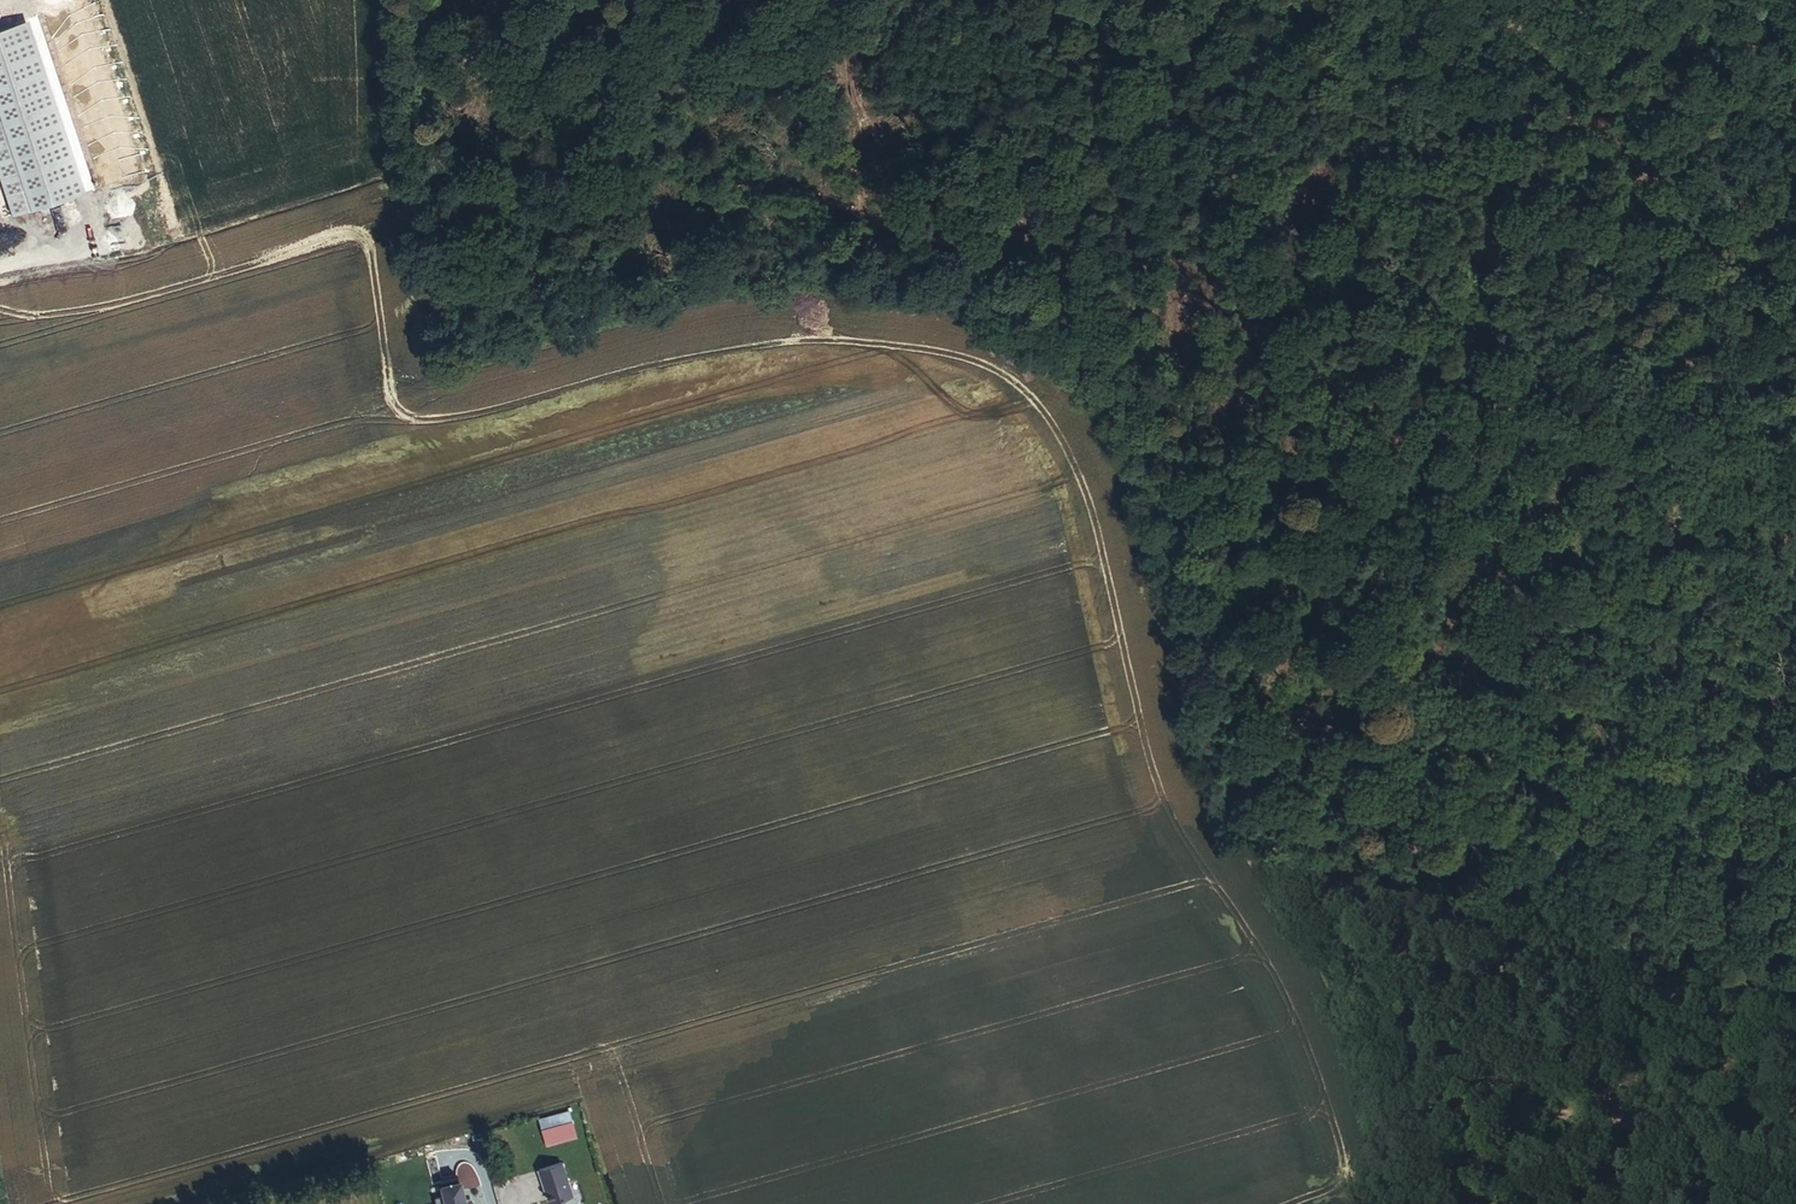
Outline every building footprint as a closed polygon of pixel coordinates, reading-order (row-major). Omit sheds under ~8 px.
[(88,245),(100,242),(24,11),(13,15),(88,245)] [(0,19),(0,174),(29,264),(88,245),(13,15),(0,19)] [(539,1119),(542,1128),(572,1120),(570,1111),(539,1119)] [(572,1120),(542,1128),(546,1143),(576,1135),(572,1120)] [(563,1159),(537,1165),(545,1200),(571,1194),(563,1159)] [(444,1193),(435,1195),(437,1203),(464,1203),(457,1176),(440,1180),(444,1193)]
